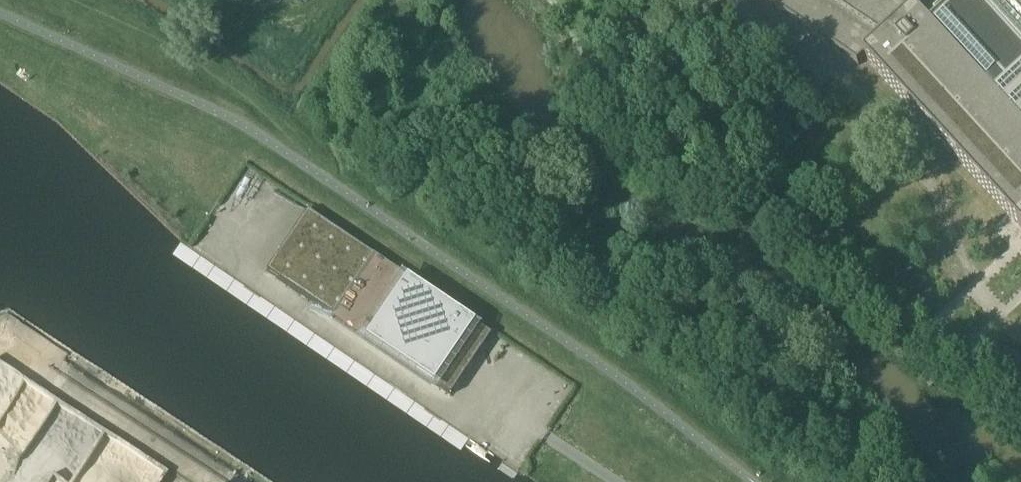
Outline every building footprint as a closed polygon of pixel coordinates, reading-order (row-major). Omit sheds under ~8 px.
[(925,4),(919,0),(762,0),(860,66),(866,60),(1020,229),(1020,0),(930,0),(925,4)] [(493,335),(308,211),(267,272),(452,396),(493,335)]
